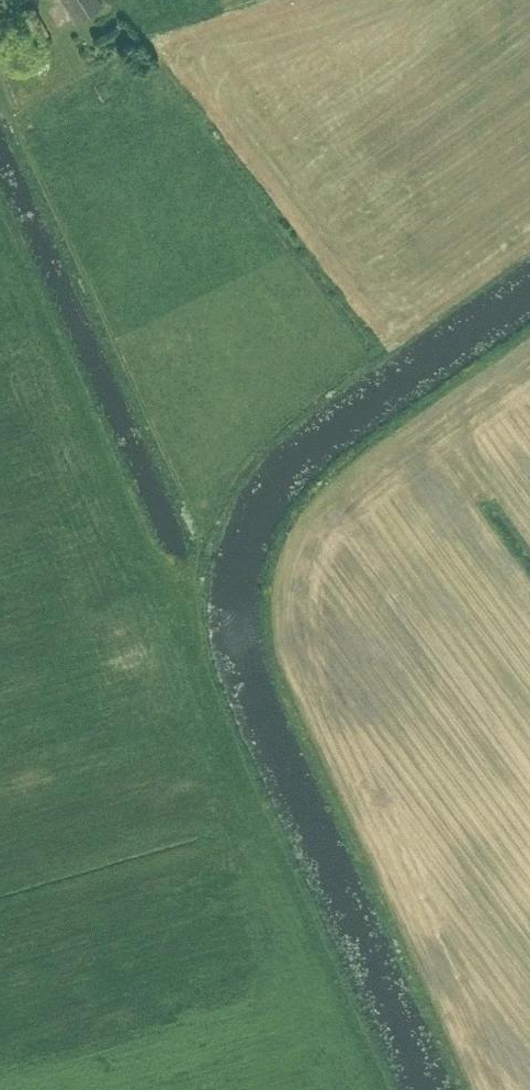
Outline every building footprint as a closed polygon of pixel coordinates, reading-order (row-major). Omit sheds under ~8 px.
[(74,20),(100,3),(98,0),(62,0),(74,20)]
